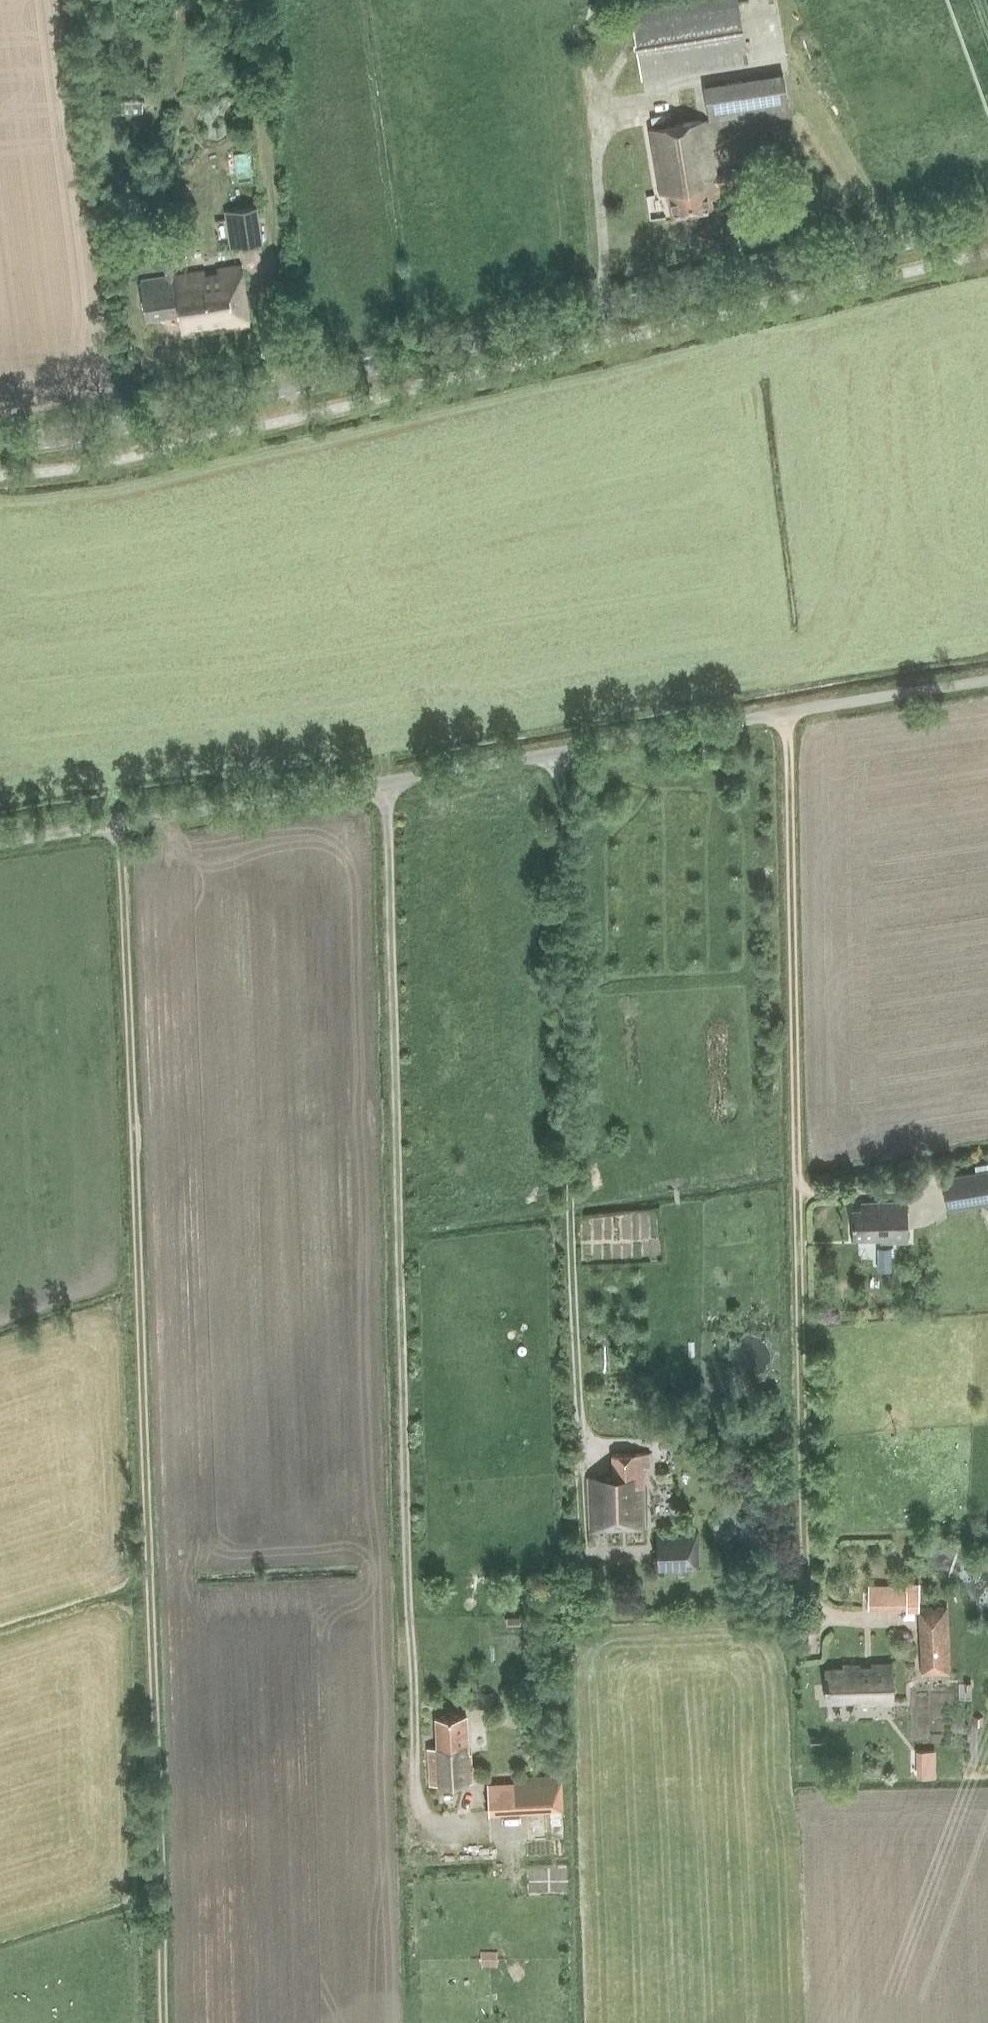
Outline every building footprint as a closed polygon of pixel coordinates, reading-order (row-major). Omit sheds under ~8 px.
[(631,10),(642,80),(749,63),(739,4),(747,2),(747,0),(696,0),(631,10)] [(709,120),(707,120),(650,129),(661,195),(667,193),(671,214),(712,207),(711,198),(719,197),(717,187),(746,182),(744,171),(716,175),(709,129),(791,116),(784,72),(704,85),(709,120)] [(262,242),(257,204),(226,208),(231,246),(262,242)] [(241,266),(176,276),(174,268),(176,268),(173,254),(162,255),(160,256),(162,270),(164,270),(165,278),(141,282),(147,320),(180,315),(183,336),(250,326),(241,266)] [(945,1176),(942,1176),(947,1210),(987,1204),(987,1166),(987,1163),(975,1165),(976,1171),(945,1176)] [(881,1241),(907,1241),(906,1200),(861,1201),(861,1208),(853,1208),(854,1238),(880,1237),(881,1241)] [(878,1259),(878,1270),(892,1270),(892,1259),(878,1259)] [(614,1474),(588,1474),(589,1527),(645,1527),(644,1484),(648,1484),(648,1464),(653,1464),(653,1451),(650,1451),(613,1452),(614,1474)] [(657,1468),(657,1477),(669,1477),(668,1467),(657,1468)] [(657,1533),(658,1569),(699,1568),(697,1531),(657,1533)] [(947,1669),(943,1605),(914,1606),(917,1670),(947,1669)] [(894,1702),(892,1663),(872,1664),(872,1668),(860,1668),(860,1665),(843,1665),(843,1669),(825,1670),(826,1701),(850,1700),(850,1704),(875,1703),(875,1699),(881,1699),(881,1702),(894,1702)] [(431,1783),(472,1781),(471,1753),(469,1753),(467,1714),(436,1716),(438,1746),(428,1747),(431,1783)] [(522,1810),(523,1816),(542,1816),(544,1816),(544,1820),(532,1820),(533,1846),(535,1846),(548,1845),(548,1841),(564,1841),(562,1781),(489,1784),(490,1810),(496,1810),(522,1810)] [(498,1952),(482,1952),(482,1966),(498,1966),(498,1952)]
